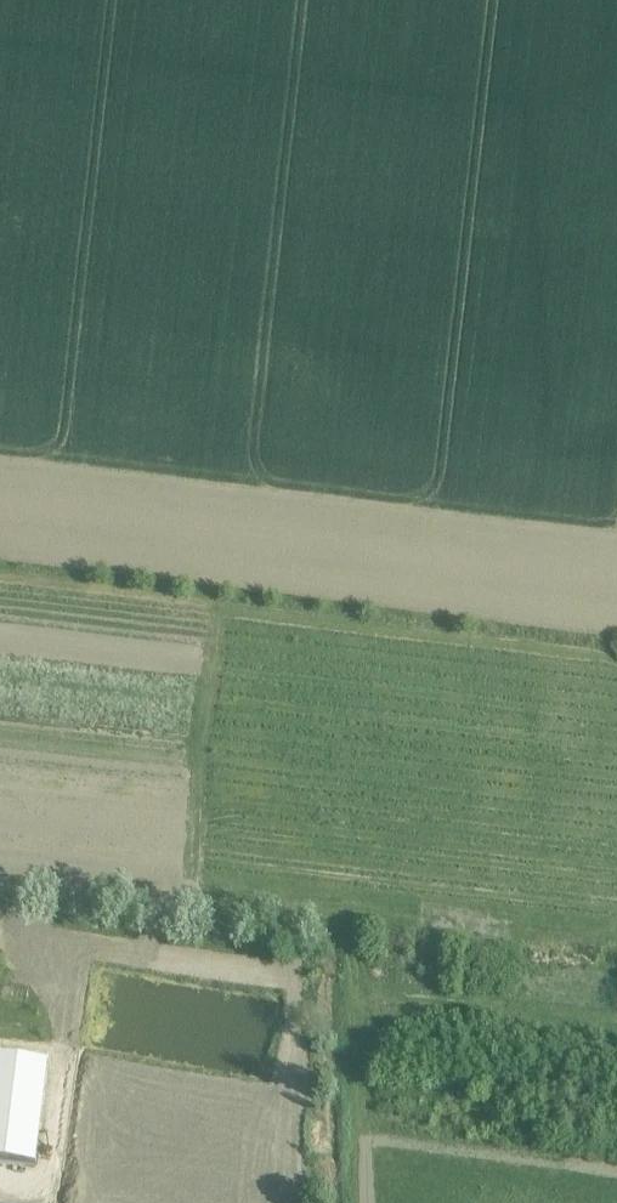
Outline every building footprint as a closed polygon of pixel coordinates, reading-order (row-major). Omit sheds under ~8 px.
[(0,1052),(0,1108),(8,1054),(0,1052)]
